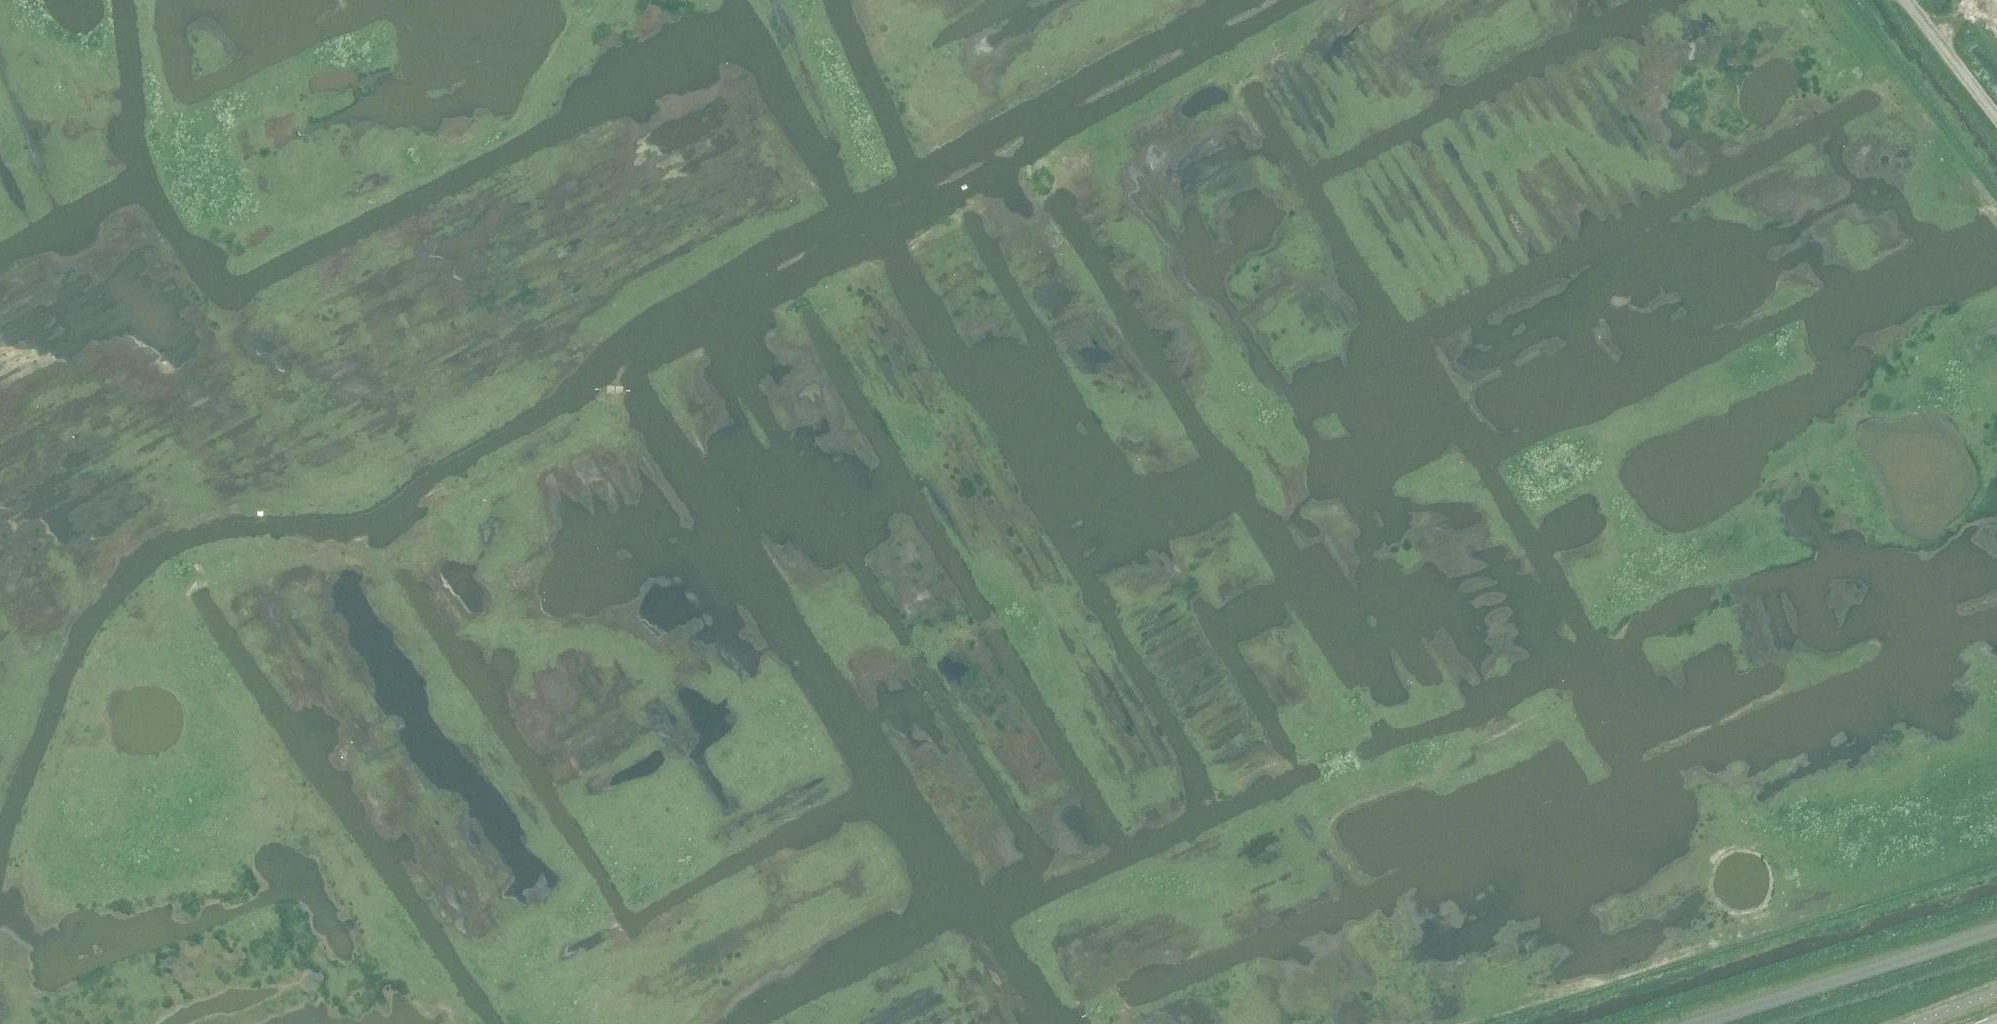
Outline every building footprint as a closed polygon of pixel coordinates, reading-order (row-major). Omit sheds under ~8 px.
[(1389,677),(1358,616),(1333,629),(1354,671),(1365,666),(1374,685),(1389,677)]
